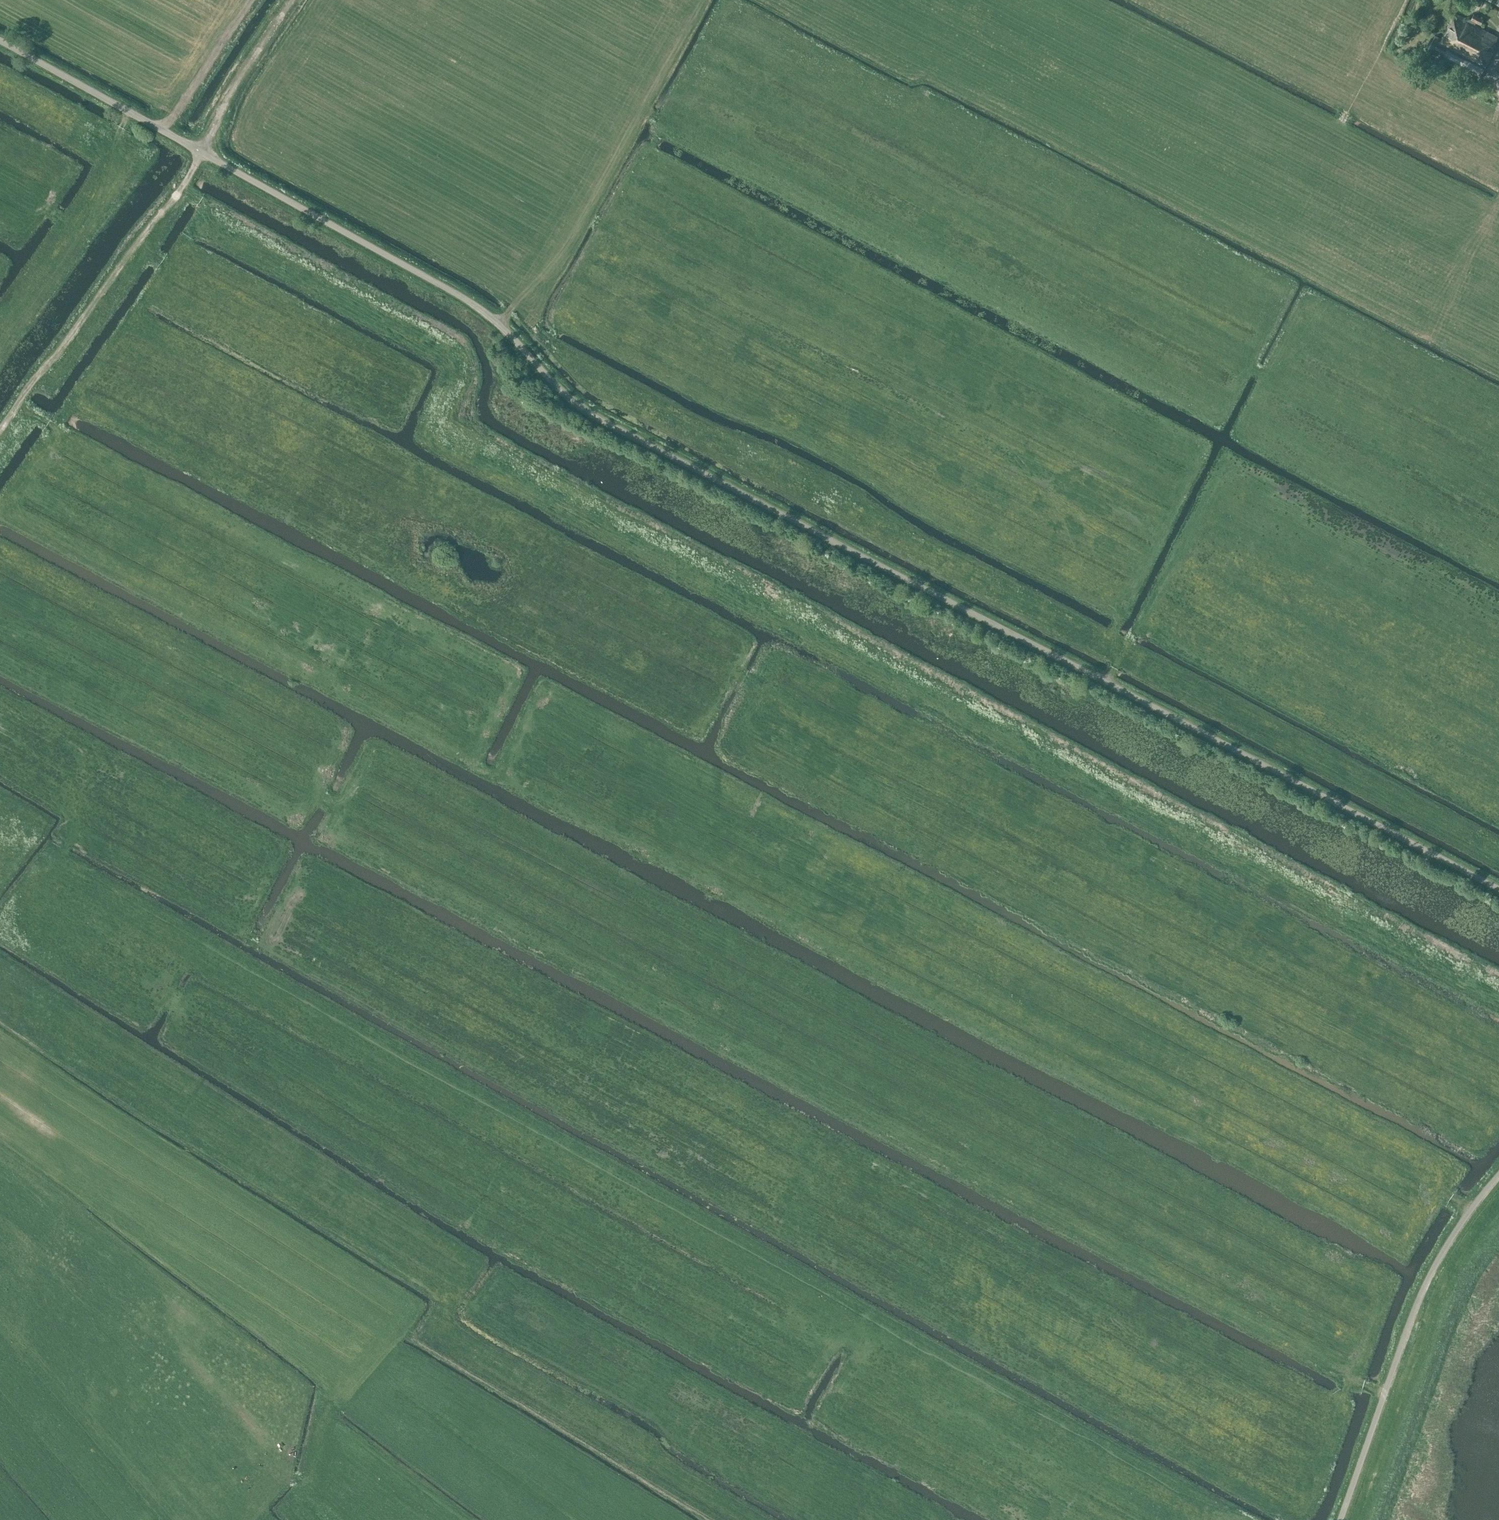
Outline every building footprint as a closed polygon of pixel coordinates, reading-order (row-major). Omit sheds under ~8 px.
[(1466,21),(1455,15),(1442,40),(1435,36),(1426,52),(1478,79),(1495,47),(1492,45),(1497,37),(1474,25),(1476,23),(1481,26),(1484,19),(1474,14),(1471,19),(1467,18),(1466,21)]
